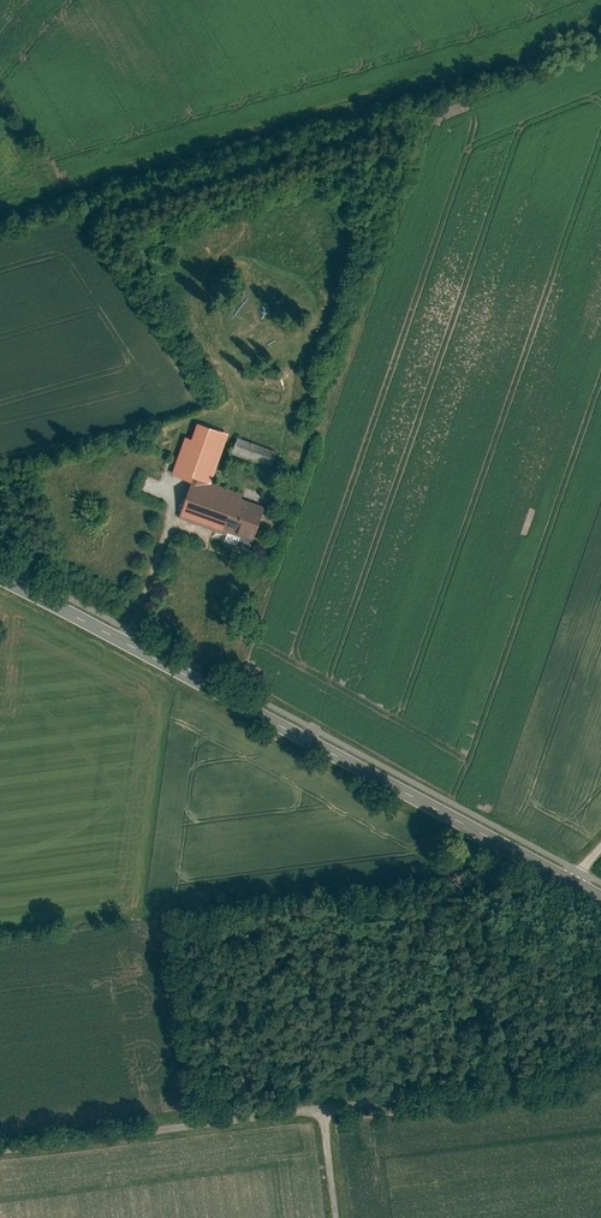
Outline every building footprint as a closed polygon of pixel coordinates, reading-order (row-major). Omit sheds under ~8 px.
[(233,433),(202,422),(196,439),(191,437),(178,473),(198,480),(184,517),(255,542),(267,509),(243,500),(245,492),(216,482),(233,433)] [(275,450),(236,435),(229,454),(268,468),(275,450)] [(137,472),(135,492),(142,493),(144,473),(137,472)]
